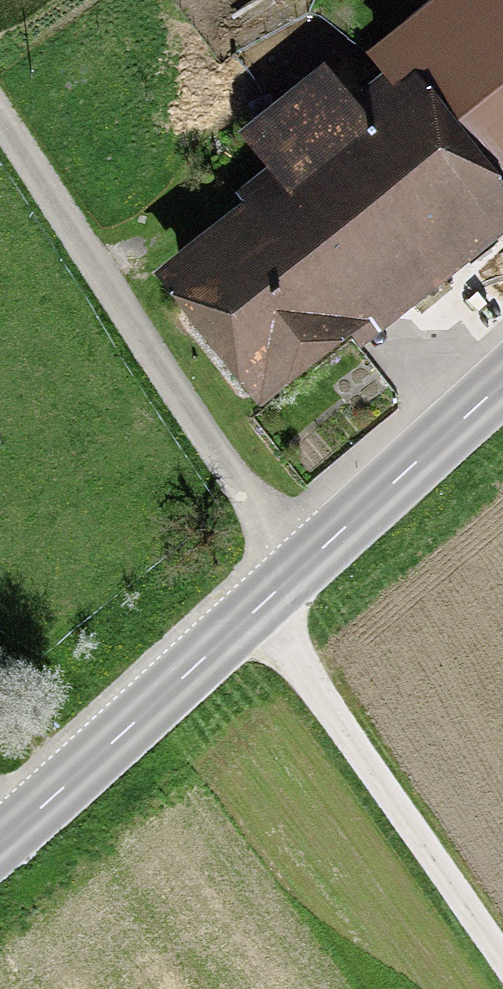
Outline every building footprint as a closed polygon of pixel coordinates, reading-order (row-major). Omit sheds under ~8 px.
[(152,287),(259,422),(354,348),(361,357),(502,246),(502,0),(450,0),(367,65),(382,85),(353,108),(326,74),(239,142),(267,177),(235,201),(245,214),(152,287)]
